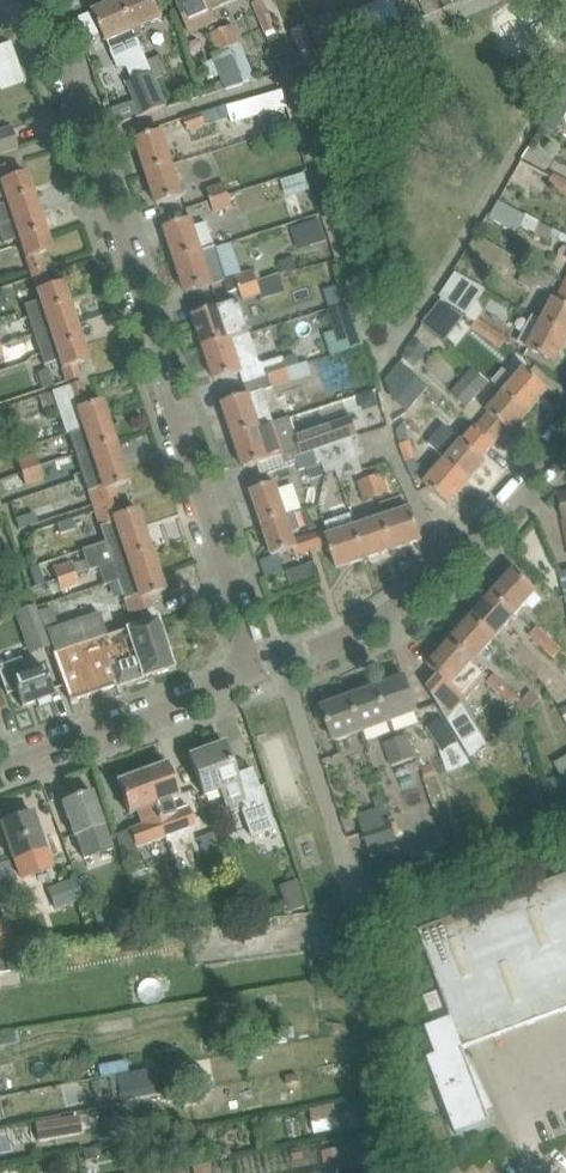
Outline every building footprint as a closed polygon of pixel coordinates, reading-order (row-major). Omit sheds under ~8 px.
[(135,31),(122,0),(94,12),(107,42),(116,64),(119,63),(131,64),(137,79),(153,73),(148,61),(135,31)] [(122,0),(135,31),(163,19),(155,0),(122,0)] [(190,34),(219,23),(213,10),(209,0),(176,0),(190,34)] [(213,10),(236,0),(209,0),(213,10)] [(265,34),(277,29),(264,0),(260,0),(252,4),(265,34)] [(419,1),(425,14),(440,8),(437,0),(419,0),(419,1)] [(372,10),(353,17),(363,43),(382,35),(372,10)] [(232,25),(221,30),(229,48),(245,84),(252,82),(257,80),(240,43),(232,25)] [(293,33),(307,66),(321,60),(307,27),(293,33)] [(229,48),(221,30),(211,33),(218,52),(212,55),(227,89),(245,84),(229,48)] [(24,78),(11,42),(0,46),(0,87),(24,78)] [(148,61),(153,73),(156,80),(168,74),(159,56),(148,61)] [(156,80),(153,73),(137,79),(128,83),(136,101),(138,106),(140,111),(141,114),(142,116),(159,109),(163,108),(167,106),(156,80)] [(218,83),(206,86),(209,95),(220,91),(218,83)] [(550,131),(555,134),(565,115),(565,89),(542,126),(550,131)] [(283,90),(228,106),(227,106),(232,122),(288,106),(283,90)] [(202,113),(184,119),(189,134),(207,128),(202,113)] [(0,132),(0,154),(18,148),(11,128),(0,132)] [(136,140),(147,173),(174,164),(163,132),(136,140)] [(531,146),(521,161),(547,176),(556,160),(531,146)] [(543,193),(549,184),(548,184),(551,179),(546,176),(547,176),(521,161),(521,162),(513,176),(543,193)] [(32,191),(26,173),(15,177),(11,165),(12,165),(11,163),(0,167),(0,201),(32,191)] [(174,164),(147,173),(158,206),(185,197),(174,164)] [(549,184),(564,193),(565,190),(565,180),(554,174),(551,179),(548,184),(549,184)] [(207,188),(211,200),(229,195),(225,183),(219,184),(207,188)] [(39,212),(32,191),(0,201),(0,224),(39,212)] [(229,195),(211,200),(214,212),(232,207),(229,195)] [(489,218),(516,233),(520,225),(548,240),(551,234),(553,231),(554,228),(526,213),(525,215),(498,200),(489,218)] [(20,245),(47,236),(39,212),(0,224),(0,230),(5,243),(18,239),(20,245)] [(165,228),(176,261),(217,248),(216,247),(215,247),(207,222),(194,227),(192,219),(165,228)] [(320,220),(307,225),(314,246),(327,242),(320,220)] [(47,236),(20,245),(29,273),(42,269),(38,255),(52,251),(47,236)] [(217,248),(176,261),(187,293),(227,280),(217,248)] [(526,264),(522,274),(518,281),(531,289),(534,284),(547,291),(554,278),(526,264)] [(235,276),(240,289),(258,283),(259,283),(255,270),(240,274),(235,276)] [(464,313),(468,315),(470,312),(473,308),(473,307),(475,305),(476,302),(485,289),(471,282),(464,277),(456,273),(440,297),(448,302),(456,308),(459,310),(461,311),(464,313)] [(24,305),(28,317),(69,303),(62,283),(49,287),(44,274),(31,279),(38,300),(24,305)] [(259,283),(258,283),(261,294),(263,298),(285,291),(280,276),(259,283)] [(261,294),(258,283),(240,289),(243,300),(261,294)] [(544,321),(565,332),(565,287),(564,286),(557,300),(556,299),(544,321)] [(194,316),(205,348),(244,336),(251,334),(240,301),(217,308),(194,316)] [(465,316),(452,309),(451,310),(440,302),(423,324),(445,342),(465,316)] [(28,317),(34,335),(75,322),(69,303),(28,317)] [(335,333),(358,326),(350,304),(328,311),(335,333)] [(479,321),(477,320),(474,324),(471,328),(485,338),(491,329),(479,321)] [(544,321),(528,350),(555,364),(565,343),(565,332),(544,321)] [(34,335),(40,354),(82,341),(75,322),(34,335)] [(364,345),(358,326),(335,333),(326,336),(332,355),(364,345)] [(491,329),(485,338),(500,348),(506,339),(491,329)] [(244,336),(205,348),(216,381),(242,372),(241,370),(255,366),(244,336)] [(414,338),(402,357),(417,366),(428,348),(414,338)] [(82,341),(40,354),(43,365),(59,360),(67,382),(81,377),(81,376),(80,376),(76,364),(88,360),(82,341)] [(287,372),(270,377),(273,387),(310,375),(306,363),(286,370),(287,372)] [(387,382),(395,400),(408,411),(427,386),(400,365),(387,382)] [(450,393),(466,406),(489,381),(472,367),(450,393)] [(53,387),(47,370),(36,373),(42,390),(53,387)] [(525,370),(503,395),(526,415),(548,390),(525,370)] [(270,377),(269,376),(246,384),(245,384),(248,395),(263,391),(273,387),(270,377)] [(81,420),(84,428),(85,430),(108,422),(101,401),(89,405),(82,382),(69,387),(80,420),(81,420)] [(39,396),(45,415),(61,410),(54,391),(39,396)] [(223,404),(234,436),(274,423),(263,391),(223,404)] [(526,415),(503,395),(488,412),(489,413),(478,426),(497,442),(508,430),(511,433),(526,415)] [(313,453),(345,442),(358,437),(351,417),(296,435),(290,417),(274,423),(234,436),(245,469),(284,456),(287,464),(296,461),(296,458),(313,453)] [(69,433),(77,454),(115,442),(108,422),(85,430),(84,428),(69,433)] [(463,440),(447,459),(470,479),(486,462),(482,459),(493,447),(474,430),(465,442),(463,440)] [(351,461),(335,466),(336,470),(339,480),(362,472),(357,454),(363,452),(358,437),(345,442),(351,461)] [(399,443),(406,462),(416,458),(410,440),(399,443)] [(77,454),(83,475),(122,462),(115,442),(77,454)] [(351,461),(345,442),(313,453),(316,464),(322,462),(326,473),(336,470),(335,466),(351,461)] [(308,467),(316,464),(313,453),(296,458),(296,461),(299,470),(308,467)] [(17,461),(21,473),(39,467),(35,455),(17,461)] [(470,479),(447,459),(425,484),(449,505),(470,479)] [(122,462),(83,475),(94,506),(117,499),(113,488),(129,483),(122,462)] [(326,473),(322,462),(316,464),(308,467),(312,479),(326,474),(326,473)] [(39,467),(21,473),(25,485),(44,479),(39,467)] [(358,482),(364,500),(388,492),(381,474),(358,482)] [(252,492),(262,524),(286,516),(286,515),(276,484),(252,492)] [(101,529),(106,542),(144,529),(137,509),(122,514),(118,503),(95,511),(101,529)] [(422,540),(413,511),(384,520),(394,550),(422,540)] [(295,541),(291,531),(303,528),(299,512),(286,515),(286,516),(262,524),(273,556),(294,549),(296,555),(312,550),(307,537),(295,541)] [(36,513),(18,519),(21,530),(39,525),(36,513)] [(356,529),(353,518),(352,515),(325,524),(327,530),(312,535),(316,549),(329,544),(337,569),(365,559),(356,529)] [(75,527),(71,517),(57,522),(60,532),(75,527)] [(394,550),(384,520),(356,529),(365,559),(394,550)] [(89,571),(99,567),(151,550),(144,529),(106,542),(82,550),(89,571)] [(106,588),(119,583),(158,570),(151,550),(99,567),(106,588)] [(54,569),(58,580),(76,575),(73,563),(54,569)] [(295,586),(317,581),(314,565),(292,569),(295,586)] [(158,570),(119,583),(130,615),(153,607),(149,596),(165,591),(158,570)] [(515,615),(537,591),(514,570),(492,595),(515,615)] [(76,575),(58,580),(62,592),(80,586),(76,575)] [(492,595),(471,618),(494,639),(515,615),(492,595)] [(14,613),(29,654),(50,647),(35,605),(14,613)] [(39,611),(54,654),(107,636),(99,612),(58,626),(51,606),(39,611)] [(471,618),(450,642),(473,662),(494,639),(471,618)] [(107,636),(54,654),(70,701),(118,685),(118,686),(143,678),(173,668),(157,620),(107,636)] [(528,635),(541,647),(549,637),(536,626),(528,635)] [(549,637),(541,647),(553,658),(562,648),(549,637)] [(473,662),(450,642),(428,666),(439,676),(428,689),(463,744),(479,733),(461,705),(488,675),(473,662)] [(52,701),(50,696),(53,695),(42,665),(25,672),(21,660),(0,667),(0,674),(7,694),(16,691),(22,707),(37,701),(39,706),(52,701)] [(487,682),(500,693),(506,686),(494,675),(487,682)] [(405,678),(377,688),(390,724),(418,714),(405,678)] [(506,686),(500,693),(512,704),(519,697),(506,686)] [(377,688),(350,698),(363,734),(390,724),(377,688)] [(530,691),(518,706),(529,713),(540,698),(530,691)] [(363,734),(350,698),(322,708),(324,712),(318,714),(321,724),(327,722),(335,744),(363,734)] [(439,751),(447,773),(471,764),(442,717),(426,728),(441,751),(439,751)] [(409,734),(396,739),(404,762),(418,757),(409,734)] [(404,762),(396,739),(383,744),(391,767),(404,762)] [(240,806),(251,836),(274,828),(259,786),(241,793),(223,744),(190,756),(204,796),(221,790),(229,811),(240,806)] [(555,766),(565,785),(565,759),(555,766)] [(167,764),(143,773),(165,838),(168,845),(188,837),(184,831),(195,827),(188,809),(175,814),(169,800),(179,797),(167,764)] [(432,764),(422,768),(426,778),(436,775),(432,764)] [(165,838),(143,773),(118,782),(130,815),(138,812),(143,826),(117,835),(127,867),(128,866),(132,880),(146,875),(141,861),(142,861),(137,848),(165,838)] [(558,779),(548,782),(553,795),(565,790),(562,780),(559,782),(558,779)] [(92,791),(62,802),(70,824),(75,838),(81,856),(96,850),(111,845),(100,814),(92,791)] [(379,806),(380,812),(381,816),(388,814),(383,795),(373,798),(376,807),(379,806)] [(1,823),(9,846),(14,860),(16,860),(22,878),(52,868),(32,812),(1,823)] [(390,822),(384,824),(363,831),(369,850),(396,841),(390,822)] [(214,831),(213,831),(199,837),(209,863),(224,858),(214,831)] [(445,839),(434,843),(409,853),(416,871),(452,856),(445,839)] [(396,841),(369,850),(370,853),(375,868),(402,859),(397,844),(396,841)] [(1,888),(16,884),(10,862),(0,864),(0,883),(1,888)] [(565,1010),(565,877),(419,932),(441,991),(424,997),(435,1025),(427,1028),(437,1056),(430,1059),(457,1133),(456,1133),(457,1135),(491,1122),(490,1120),(487,1122),(484,1112),(494,1109),(493,1107),(473,1066),(467,1068),(460,1050),(565,1010)] [(48,890),(55,909),(82,898),(75,879),(48,890)] [(17,946),(9,918),(0,920),(0,950),(17,946)] [(311,1008),(246,1016),(249,1046),(315,1038),(311,1008)] [(315,1133),(341,1127),(336,1103),(310,1108),(315,1133)] [(39,1127),(42,1141),(83,1134),(80,1120),(39,1127)] [(96,1147),(83,1149),(85,1162),(98,1160),(96,1147)]
